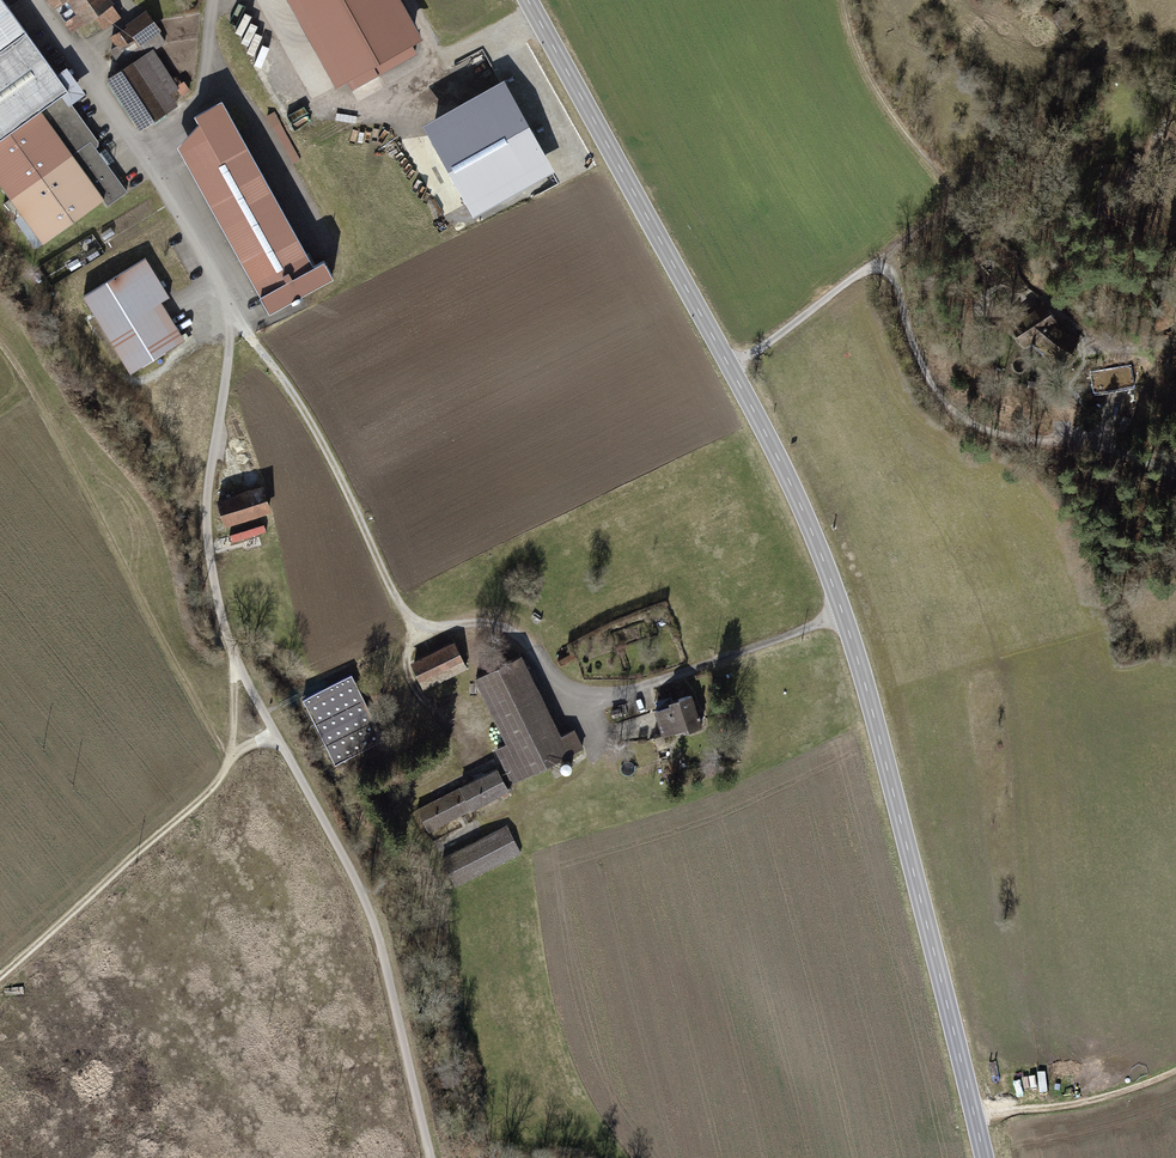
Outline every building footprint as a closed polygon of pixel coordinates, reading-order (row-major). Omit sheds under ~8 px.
[(43,247),(127,188),(105,157),(101,152),(71,109),(87,98),(68,72),(58,79),(3,0),(0,0),(0,186),(43,247)] [(74,33),(96,18),(106,33),(124,21),(109,0),(51,0),(74,33)] [(336,91),(423,43),(400,0),(286,0),(336,91)] [(162,33),(147,12),(110,38),(125,59),(162,33)] [(156,52),(109,81),(141,132),(179,108),(171,96),(180,90),(156,52)] [(505,82),(423,128),(473,217),(555,172),(505,82)] [(187,85),(180,90),(185,99),(193,94),(187,85)] [(181,151),(269,313),(337,276),(326,258),(316,263),(224,104),(198,118),(202,128),(181,151)] [(147,257),(84,296),(131,371),(185,337),(162,301),(171,295),(147,257)] [(1048,295),(1005,316),(1024,351),(1044,340),(1055,347),(1052,354),(1072,362),(1083,339),(1065,330),(1067,328),(1048,295)] [(1134,368),(1097,367),(1096,385),(1133,387),(1134,368)] [(215,499),(223,526),(273,510),(265,484),(215,499)] [(456,642),(413,661),(425,688),(468,668),(456,642)] [(524,656),(477,678),(508,743),(498,748),(515,783),(586,750),(577,730),(562,737),(524,656)] [(385,740),(351,677),(327,689),(303,702),(336,766),(385,740)] [(703,726),(693,695),(671,702),(672,705),(656,710),(665,738),(703,726)] [(499,768),(419,809),(430,831),(510,791),(499,768)] [(508,826),(443,857),(456,884),(521,852),(508,826)]
